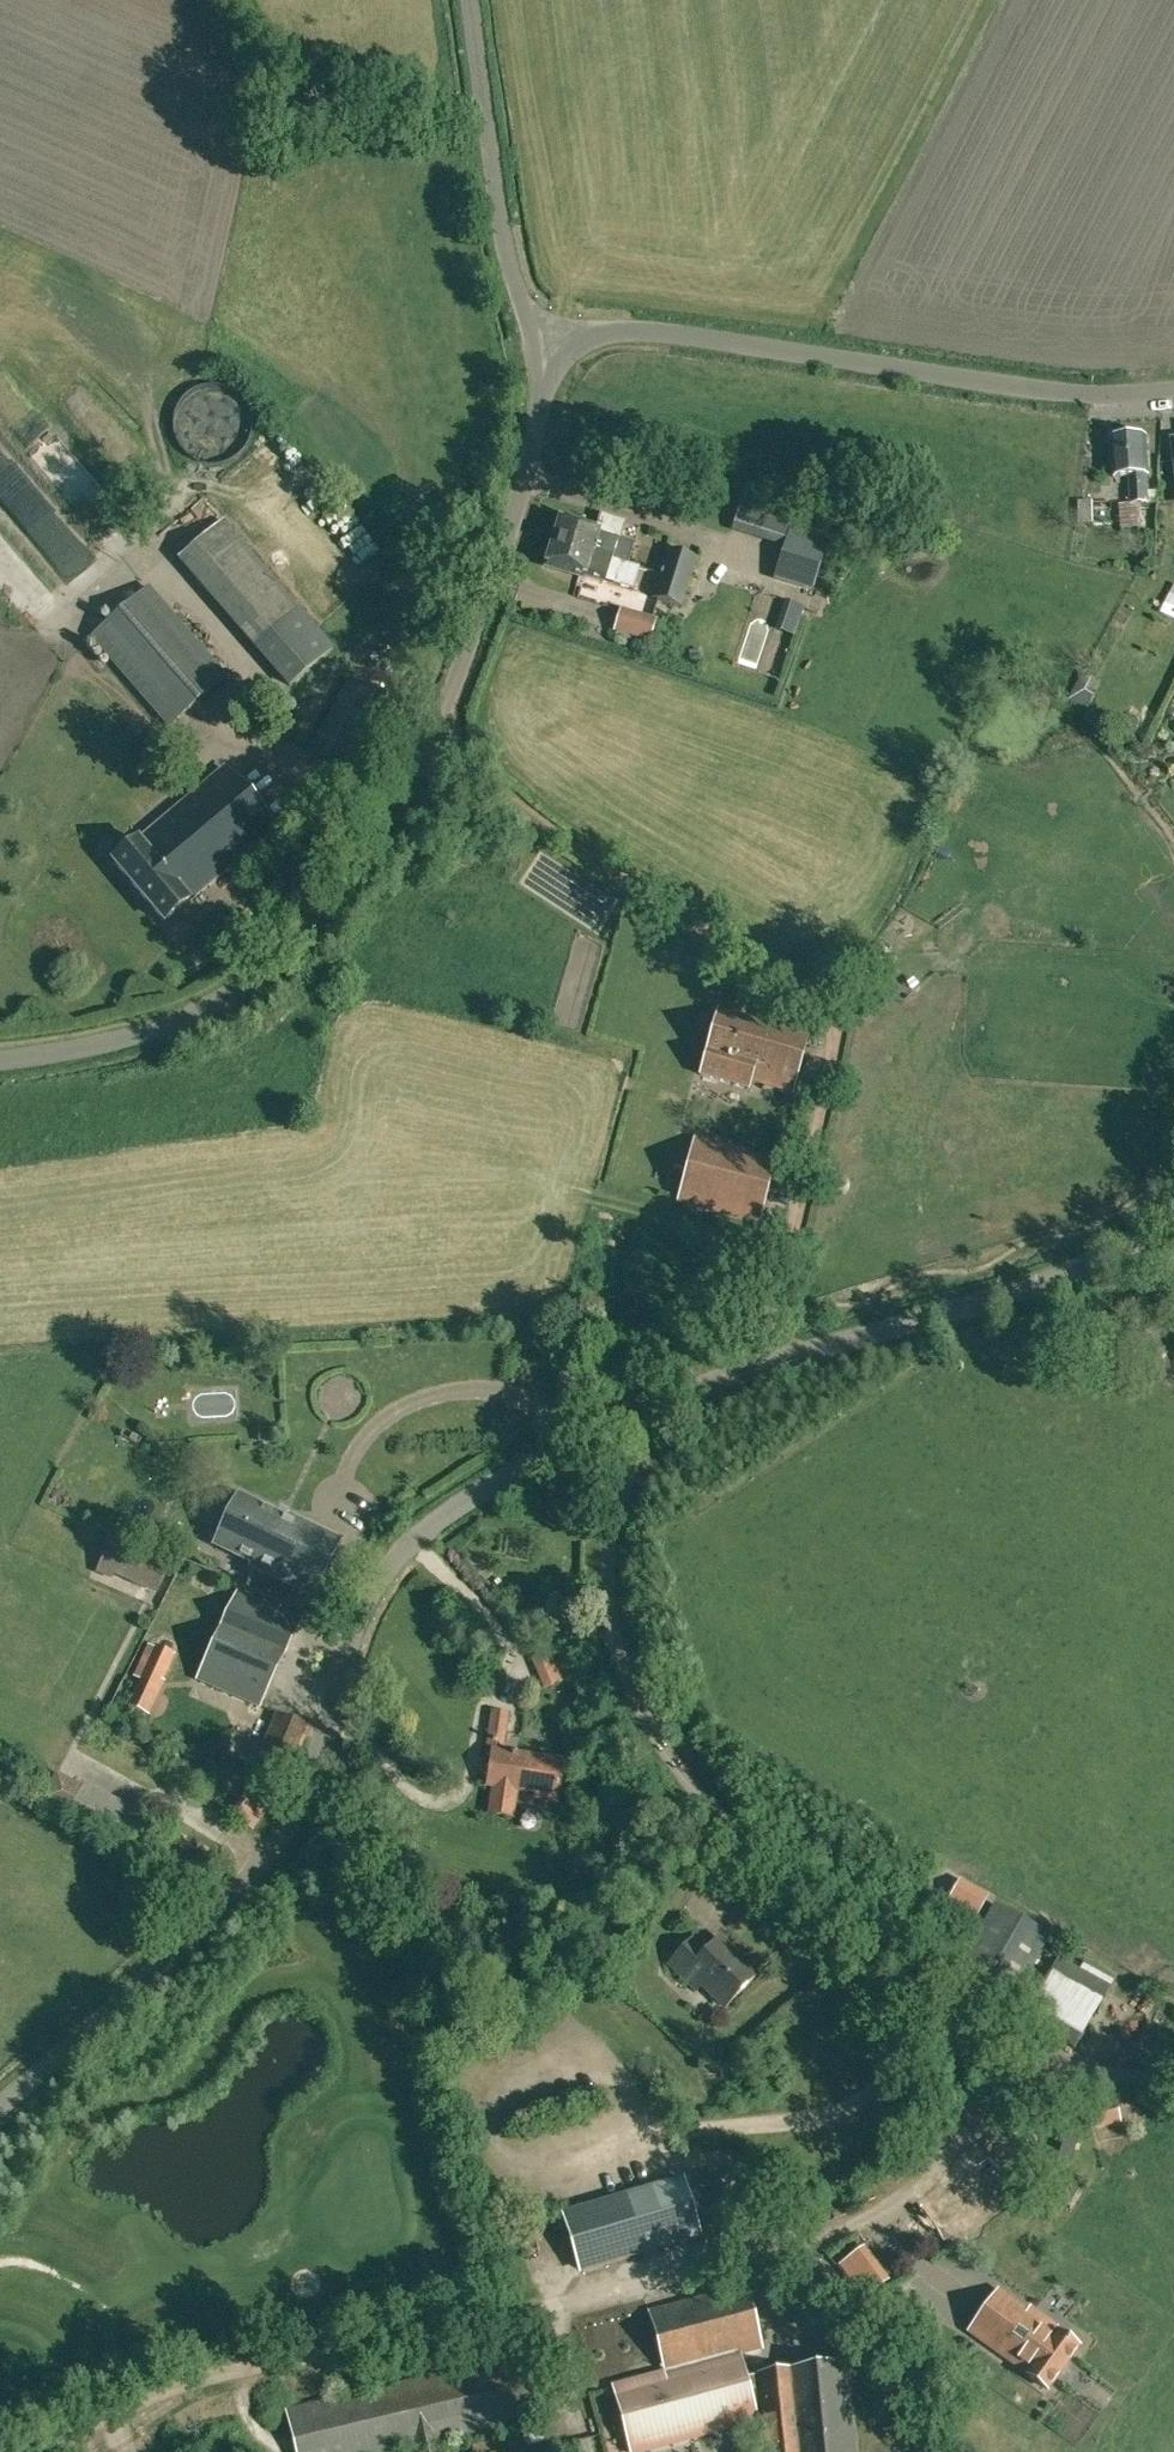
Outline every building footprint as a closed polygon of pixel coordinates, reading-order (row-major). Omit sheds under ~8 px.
[(191,411),(193,412),(183,435),(234,455),(257,396),(205,375),(191,411)] [(67,564),(84,551),(29,484),(35,478),(0,436),(0,483),(67,564)] [(1139,506),(1139,505),(1148,505),(1155,503),(1154,492),(1147,492),(1146,476),(1149,475),(1146,438),(1111,440),(1114,478),(1128,477),(1130,506),(1120,505),(1121,526),(1137,527),(1138,529),(1153,529),(1155,508),(1139,506)] [(76,481),(102,513),(124,496),(97,464),(76,481)] [(1077,523),(1094,524),(1094,501),(1079,501),(1077,523)] [(562,515),(553,543),(639,571),(639,570),(627,566),(634,542),(599,531),(600,527),(562,515)] [(333,648),(223,520),(179,557),(289,686),(333,648)] [(774,574),(812,586),(829,533),(791,521),(774,574)] [(633,589),(639,571),(553,543),(547,564),(585,576),(585,574),(633,589)] [(667,547),(658,577),(689,587),(697,558),(667,547)] [(682,608),(689,587),(658,577),(652,598),(682,608)] [(169,726),(226,677),(149,589),(92,638),(169,726)] [(620,608),(614,632),(650,642),(657,619),(620,608)] [(698,649),(688,651),(689,661),(699,659),(698,649)] [(1084,673),(1069,700),(1087,710),(1097,693),(1092,689),(1096,680),(1084,673)] [(225,768),(113,862),(163,923),(276,828),(225,768)] [(858,989),(870,979),(859,970),(848,979),(858,989)] [(809,1037),(762,1023),(719,1011),(700,1077),(749,1091),(751,1082),(792,1093),(809,1037)] [(798,1119),(796,1128),(803,1130),(806,1121),(798,1119)] [(678,1202),(758,1224),(775,1161),(695,1139),(678,1202)] [(258,1427),(258,1442),(276,1442),(276,1427),(258,1427)] [(252,1564),(250,1567),(314,1597),(341,1540),(290,1516),(289,1518),(238,1495),(214,1546),(252,1564)] [(150,1560),(121,1549),(109,1544),(99,1570),(111,1574),(156,1591),(168,1562),(153,1555),(150,1560)] [(236,1591),(199,1680),(262,1707),(300,1617),(236,1591)] [(139,1682),(159,1691),(176,1655),(156,1645),(139,1682)] [(573,1710),(563,1714),(565,1721),(576,1718),(573,1710)] [(516,1791),(558,1797),(563,1761),(503,1753),(509,1714),(492,1712),(486,1753),(492,1754),(488,1787),(492,1788),(489,1813),(513,1816),(516,1791)] [(290,1772),(305,1726),(275,1717),(260,1762),(290,1772)] [(988,1899),(958,1883),(944,1910),(973,1926),(988,1899)] [(952,1981),(1007,2011),(1048,1937),(994,1906),(952,1981)] [(705,1953),(692,1940),(668,1965),(696,1992),(703,1985),(725,2006),(756,1974),(719,1939),(705,1953)] [(1090,1961),(1084,1971),(1058,1957),(1019,2023),(1074,2051),(1110,1985),(1116,1975),(1090,1961)] [(1075,2070),(1099,2070),(1099,2059),(1075,2059),(1075,2070)] [(1088,2108),(1093,2127),(1119,2120),(1114,2101),(1088,2108)] [(943,2241),(961,2229),(1014,2193),(982,2145),(964,2157),(972,2169),(919,2205),(943,2241)] [(564,2214),(581,2271),(699,2236),(682,2178),(564,2214)] [(841,2263),(848,2273),(869,2258),(862,2248),(841,2263)] [(757,2334),(741,2273),(646,2297),(665,2373),(614,2386),(631,2451),(636,2451),(756,2421),(754,2413),(762,2413),(766,2451),(855,2451),(846,2364),(756,2374),(756,2375),(744,2376),(739,2357),(761,2352),(757,2334)] [(1042,2316),(1040,2320),(998,2290),(969,2331),(1027,2373),(1026,2374),(1047,2389),(1078,2346),(1057,2331),(1056,2332),(1054,2331),(1057,2327),(1042,2316)] [(435,2440),(549,2414),(546,2400),(557,2398),(554,2384),(543,2387),(535,2351),(287,2408),(297,2451),(385,2451),(417,2445),(419,2451),(438,2451),(435,2440)] [(1066,2402),(1057,2410),(1080,2434),(1107,2409),(1083,2383),(1065,2400),(1066,2402)]
